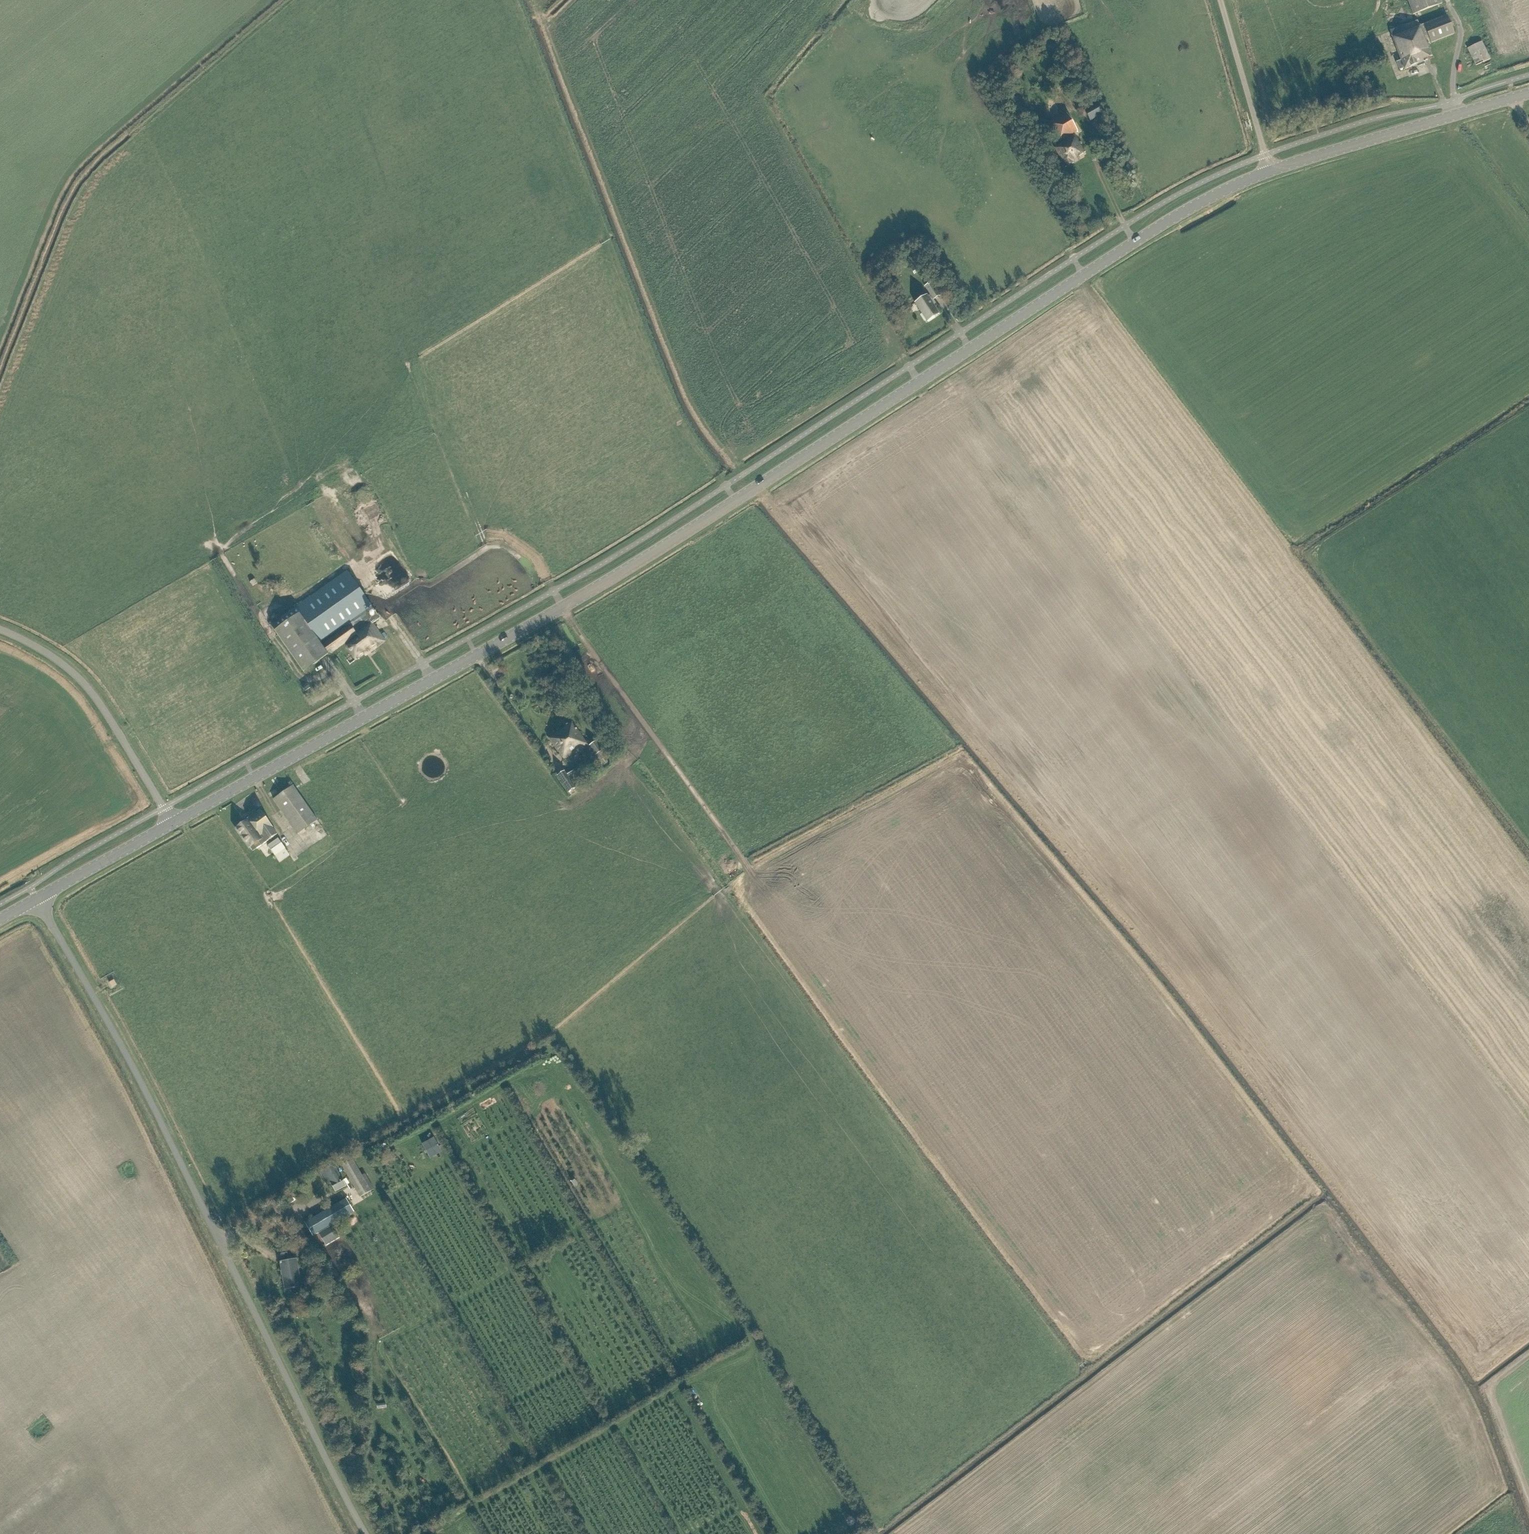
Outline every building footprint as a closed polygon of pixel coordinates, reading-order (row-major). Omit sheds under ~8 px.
[(1412,15),(1442,3),(1441,0),(1407,0),(1412,15)] [(1418,20),(1390,31),(1397,49),(1401,60),(1396,62),(1399,70),(1404,68),(1405,69),(1417,65),(1417,67),(1425,64),(1423,59),(1432,56),(1424,36),(1428,35),(1431,43),(1454,34),(1447,15),(1420,26),(1418,20)] [(1482,41),(1467,48),(1475,66),(1490,59),(1482,41)] [(1046,42),(1044,50),(1057,53),(1059,46),(1046,42)] [(1097,104),(1085,111),(1091,121),(1103,114),(1097,104)] [(1068,114),(1050,124),(1060,142),(1068,137),(1069,140),(1055,148),(1067,168),(1080,160),(1079,157),(1086,153),(1076,136),(1072,138),(1070,136),(1078,131),(1068,114)] [(927,295),(915,303),(927,321),(940,313),(931,301),(940,295),(931,281),(924,286),(930,294),(928,296),(927,295)] [(358,635),(365,630),(372,624),(380,618),(347,570),(270,624),(276,632),(306,673),(358,635)] [(365,630),(378,648),(386,642),(372,624),(365,630)] [(572,722),(548,738),(558,752),(561,750),(566,759),(588,744),(572,722)] [(596,741),(589,746),(596,755),(602,750),(596,741)] [(569,792),(576,787),(583,782),(574,770),(567,774),(565,771),(557,775),(569,792)] [(298,834),(318,820),(293,786),(274,800),(298,834)] [(245,820),(263,845),(278,834),(260,809),(245,820)] [(263,845),(245,820),(243,821),(245,824),(237,829),(252,849),(256,846),(258,849),(263,845)] [(278,838),(268,846),(280,862),(290,855),(278,838)] [(113,978),(107,981),(112,989),(118,985),(113,978)] [(351,1155),(339,1161),(360,1197),(371,1191),(351,1155)] [(332,1165),(320,1172),(327,1184),(330,1182),(334,1189),(348,1182),(345,1175),(344,1176),(344,1175),(339,1178),(332,1165)] [(346,1198),(305,1223),(313,1236),(318,1233),(326,1246),(340,1237),(333,1225),(354,1211),(346,1198)] [(283,1223),(277,1225),(283,1240),(289,1238),(283,1223)] [(285,1289),(302,1286),(297,1259),(289,1260),(288,1253),(283,1254),(284,1261),(280,1262),(285,1289)]
